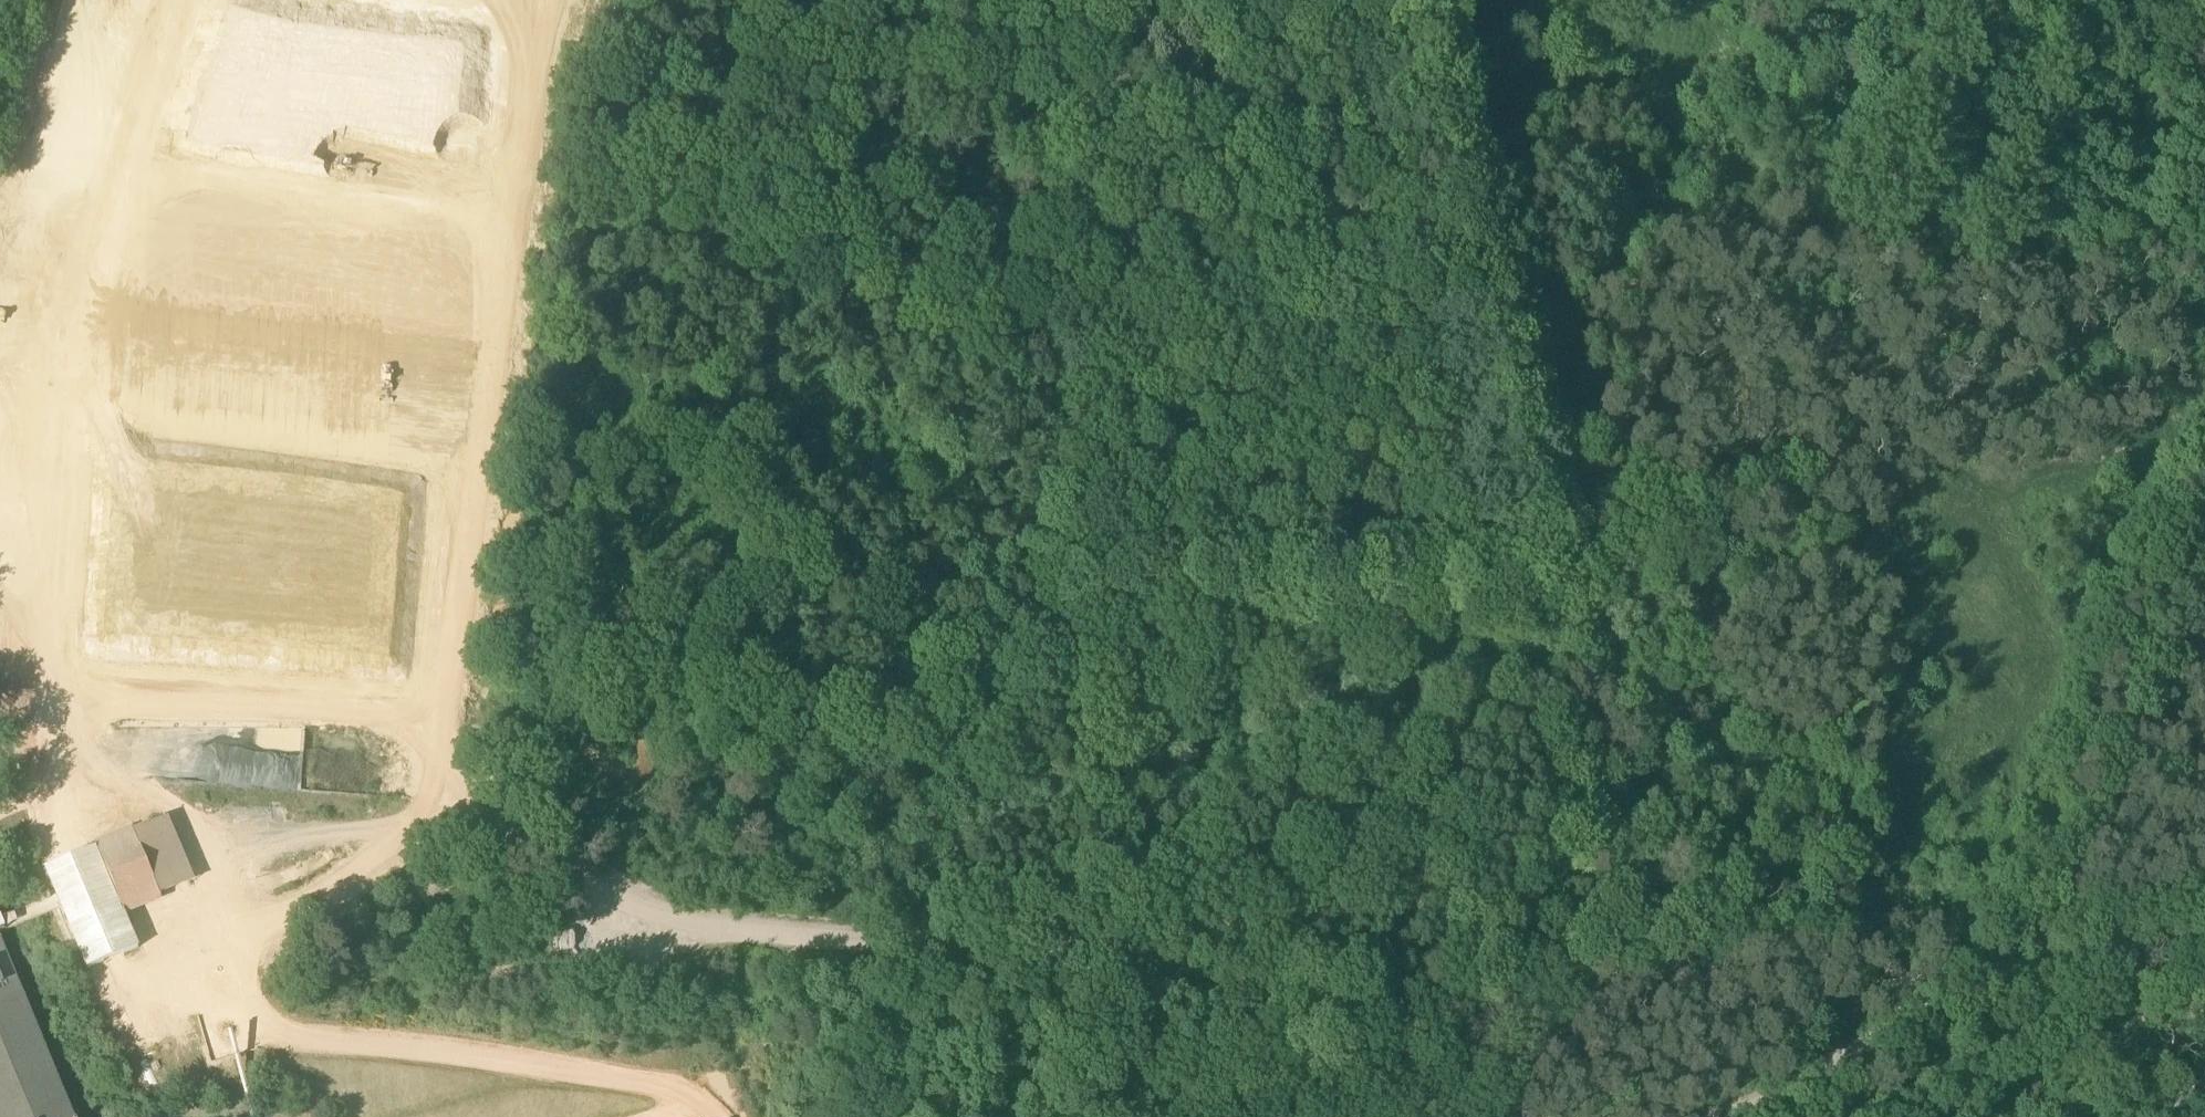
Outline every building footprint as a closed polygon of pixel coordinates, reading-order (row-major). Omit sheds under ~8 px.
[(164,820),(134,832),(162,898),(191,886),(164,820)] [(96,848),(97,848),(45,870),(87,971),(139,950),(124,914),(162,898),(134,832),(96,848)] [(80,1107),(70,1111),(0,939),(0,1116),(84,1116),(80,1107)]
